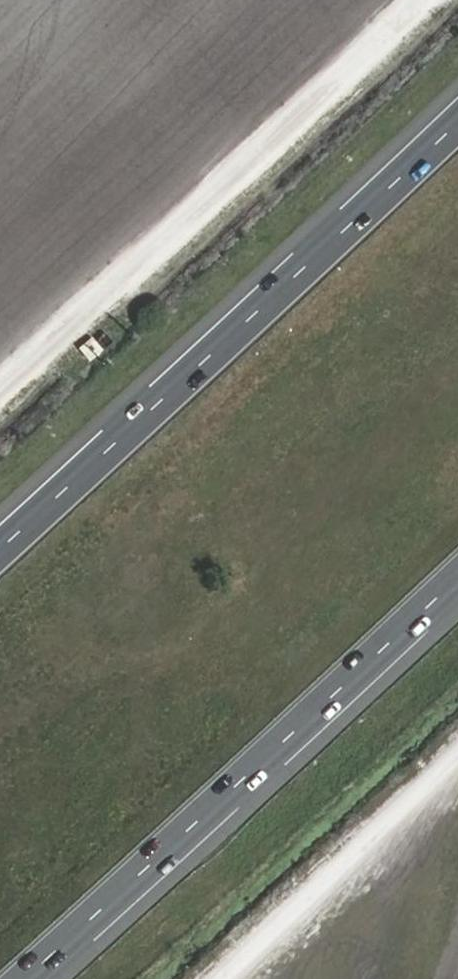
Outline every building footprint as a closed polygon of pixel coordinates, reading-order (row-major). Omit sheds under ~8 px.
[(93,361),(105,347),(91,335),(79,349),(93,361)]
